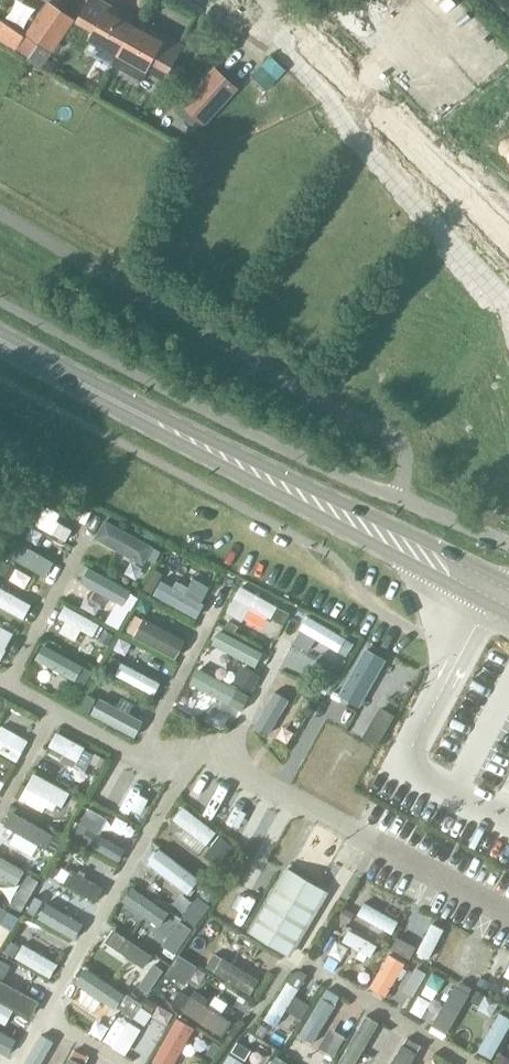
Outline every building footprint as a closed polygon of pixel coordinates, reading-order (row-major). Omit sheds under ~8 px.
[(87,4),(77,22),(93,31),(89,39),(100,45),(94,55),(113,65),(135,27),(106,11),(110,5),(100,0),(89,0),(87,4)] [(38,44),(61,10),(49,2),(26,35),(38,44)] [(74,19),(61,10),(38,44),(51,52),(74,19)] [(135,27),(113,65),(141,81),(147,71),(152,63),(168,72),(183,46),(153,29),(149,35),(135,27)] [(266,89),(278,78),(263,62),(251,73),(266,89)] [(215,69),(181,105),(203,125),(237,89),(215,69)] [(264,115),(267,127),(288,120),(285,109),(264,115)] [(488,140),(504,157),(489,170),(508,192),(508,121),(488,140)] [(47,507),(43,513),(36,509),(29,521),(65,542),(72,530),(56,521),(60,514),(47,507)] [(7,520),(2,531),(11,535),(16,525),(7,520)] [(95,539),(143,566),(146,560),(154,564),(160,553),(152,548),(153,548),(104,521),(95,539)] [(16,541),(7,555),(46,577),(54,563),(30,548),(23,544),(16,541)] [(6,562),(0,572),(11,578),(17,568),(6,562)] [(78,579),(131,609),(138,595),(86,565),(78,579)] [(152,575),(145,589),(152,593),(160,579),(152,575)] [(240,586),(226,612),(241,620),(248,607),(247,607),(248,605),(270,618),(277,606),(240,586)] [(0,588),(0,607),(24,619),(31,605),(0,588)] [(197,604),(169,588),(163,600),(191,616),(197,604)] [(99,624),(65,605),(58,617),(74,626),(70,633),(77,637),(81,630),(93,636),(99,624)] [(281,609),(275,620),(283,625),(290,614),(281,609)] [(175,659),(185,640),(144,618),(143,619),(135,616),(127,631),(134,635),(134,637),(175,659)] [(346,639),(307,616),(300,629),(346,655),(353,644),(345,639),(346,639)] [(218,629),(212,641),(205,654),(217,661),(224,647),(226,649),(223,655),(243,664),(245,659),(258,665),(259,663),(264,652),(218,629)] [(113,636),(106,631),(100,641),(108,645),(113,636)] [(311,663),(316,649),(297,643),(292,656),(311,663)] [(83,666),(43,644),(35,659),(75,681),(75,680),(84,685),(92,671),(83,666)] [(163,689),(170,676),(129,655),(122,668),(163,689)] [(375,655),(349,701),(364,710),(390,664),(375,655)] [(111,657),(104,670),(115,676),(122,662),(111,657)] [(237,689),(199,668),(190,683),(229,704),(237,689)] [(241,670),(234,682),(253,692),(259,680),(241,670)] [(316,693),(304,686),(300,693),(312,700),(316,693)] [(240,691),(232,706),(241,711),(249,696),(240,691)] [(87,695),(81,708),(90,712),(96,700),(87,695)] [(273,696),(255,727),(268,735),(286,703),(273,696)] [(140,722),(104,702),(96,717),(132,736),(140,722)] [(371,727),(365,738),(378,746),(384,735),(371,727)] [(85,748),(56,732),(48,746),(64,754),(60,761),(71,766),(74,760),(78,762),(85,748)] [(340,779),(376,797),(397,756),(361,738),(340,779)] [(14,766),(15,749),(0,748),(0,766),(14,766)] [(96,754),(91,764),(102,769),(107,760),(96,754)] [(70,793),(34,773),(26,787),(49,800),(45,807),(54,811),(57,804),(62,807),(70,793)] [(147,819),(155,805),(125,789),(118,803),(147,819)] [(216,832),(183,807),(173,819),(206,845),(216,832)] [(12,811),(4,826),(45,849),(46,849),(53,853),(60,840),(53,836),(54,835),(12,811)] [(118,862),(125,850),(87,828),(78,823),(71,835),(80,840),(118,862)] [(219,838),(209,850),(223,860),(233,848),(219,838)] [(147,863),(186,892),(188,894),(193,887),(199,879),(160,848),(158,851),(154,851),(148,858),(150,861),(147,863)] [(7,884),(17,866),(0,856),(0,880),(7,884)] [(51,865),(46,875),(53,879),(59,870),(51,865)] [(104,889),(72,870),(64,883),(96,902),(104,889)] [(312,897),(286,882),(291,873),(286,870),(250,931),(290,955),(326,894),(317,889),(312,897)] [(34,892),(38,885),(27,878),(23,885),(34,892)] [(210,884),(202,895),(209,901),(218,891),(210,884)] [(170,913),(133,886),(121,902),(159,929),(170,913)] [(35,916),(43,902),(36,898),(27,911),(35,916)] [(398,922),(364,903),(357,915),(392,934),(398,922)] [(79,928),(47,910),(40,921),(73,939),(79,928)] [(0,921),(0,924),(11,931),(19,918),(6,911),(0,921)] [(175,931),(186,938),(192,930),(181,922),(175,931)] [(444,929),(432,923),(417,952),(429,958),(444,929)] [(177,962),(167,954),(165,956),(121,925),(113,936),(158,967),(160,964),(170,971),(177,962)] [(377,946),(348,930),(342,941),(359,951),(356,957),(365,962),(369,956),(371,957),(377,946)] [(482,972),(495,947),(471,935),(458,960),(482,972)] [(7,940),(1,950),(13,957),(18,947),(7,940)] [(58,964),(23,944),(15,958),(50,978),(58,964)] [(250,994),(259,980),(223,958),(222,959),(214,953),(206,966),(214,971),(214,972),(250,994)] [(405,964),(389,954),(369,987),(386,996),(405,964)] [(141,984),(102,957),(93,971),(132,996),(141,984)] [(2,981),(10,967),(0,961),(0,980),(2,981)] [(149,973),(158,979),(163,972),(154,966),(149,973)] [(271,1010),(281,1017),(305,979),(295,973),(271,1010)] [(39,1001),(2,981),(0,980),(0,1000),(31,1017),(39,1001)] [(431,1025),(447,1034),(472,988),(461,981),(457,987),(454,986),(431,1025)] [(481,999),(496,1009),(507,994),(491,984),(481,999)] [(110,1009),(76,988),(69,1000),(103,1020),(110,1009)] [(321,997),(304,1026),(299,1036),(312,1044),(335,1006),(335,1005),(340,997),(327,989),(322,998),(321,997)] [(222,1037),(232,1022),(205,1004),(208,999),(195,990),(190,998),(179,991),(172,1002),(182,1009),(181,1011),(222,1037)] [(508,1026),(508,1017),(500,1012),(478,1050),(491,1057),(508,1026)] [(366,1016),(339,1062),(342,1063),(355,1063),(379,1023),(366,1016)] [(389,1017),(380,1034),(391,1040),(400,1023),(389,1017)] [(152,1062),(156,1063),(174,1063),(195,1029),(177,1019),(152,1062)] [(339,1019),(330,1034),(347,1045),(356,1029),(339,1019)] [(0,1033),(0,1051),(3,1053),(10,1039),(0,1033)] [(24,1063),(41,1063),(53,1042),(41,1035),(24,1063)] [(391,1063),(412,1063),(418,1053),(417,1052),(421,1045),(407,1037),(391,1063)] [(214,1042),(207,1054),(215,1058),(221,1046),(214,1042)] [(232,1052),(245,1061),(251,1051),(238,1043),(232,1052)] [(89,1057),(74,1050),(70,1058),(69,1058),(66,1063),(85,1063),(89,1057)] [(229,1054),(223,1063),(243,1063),(244,1063),(229,1054)]
